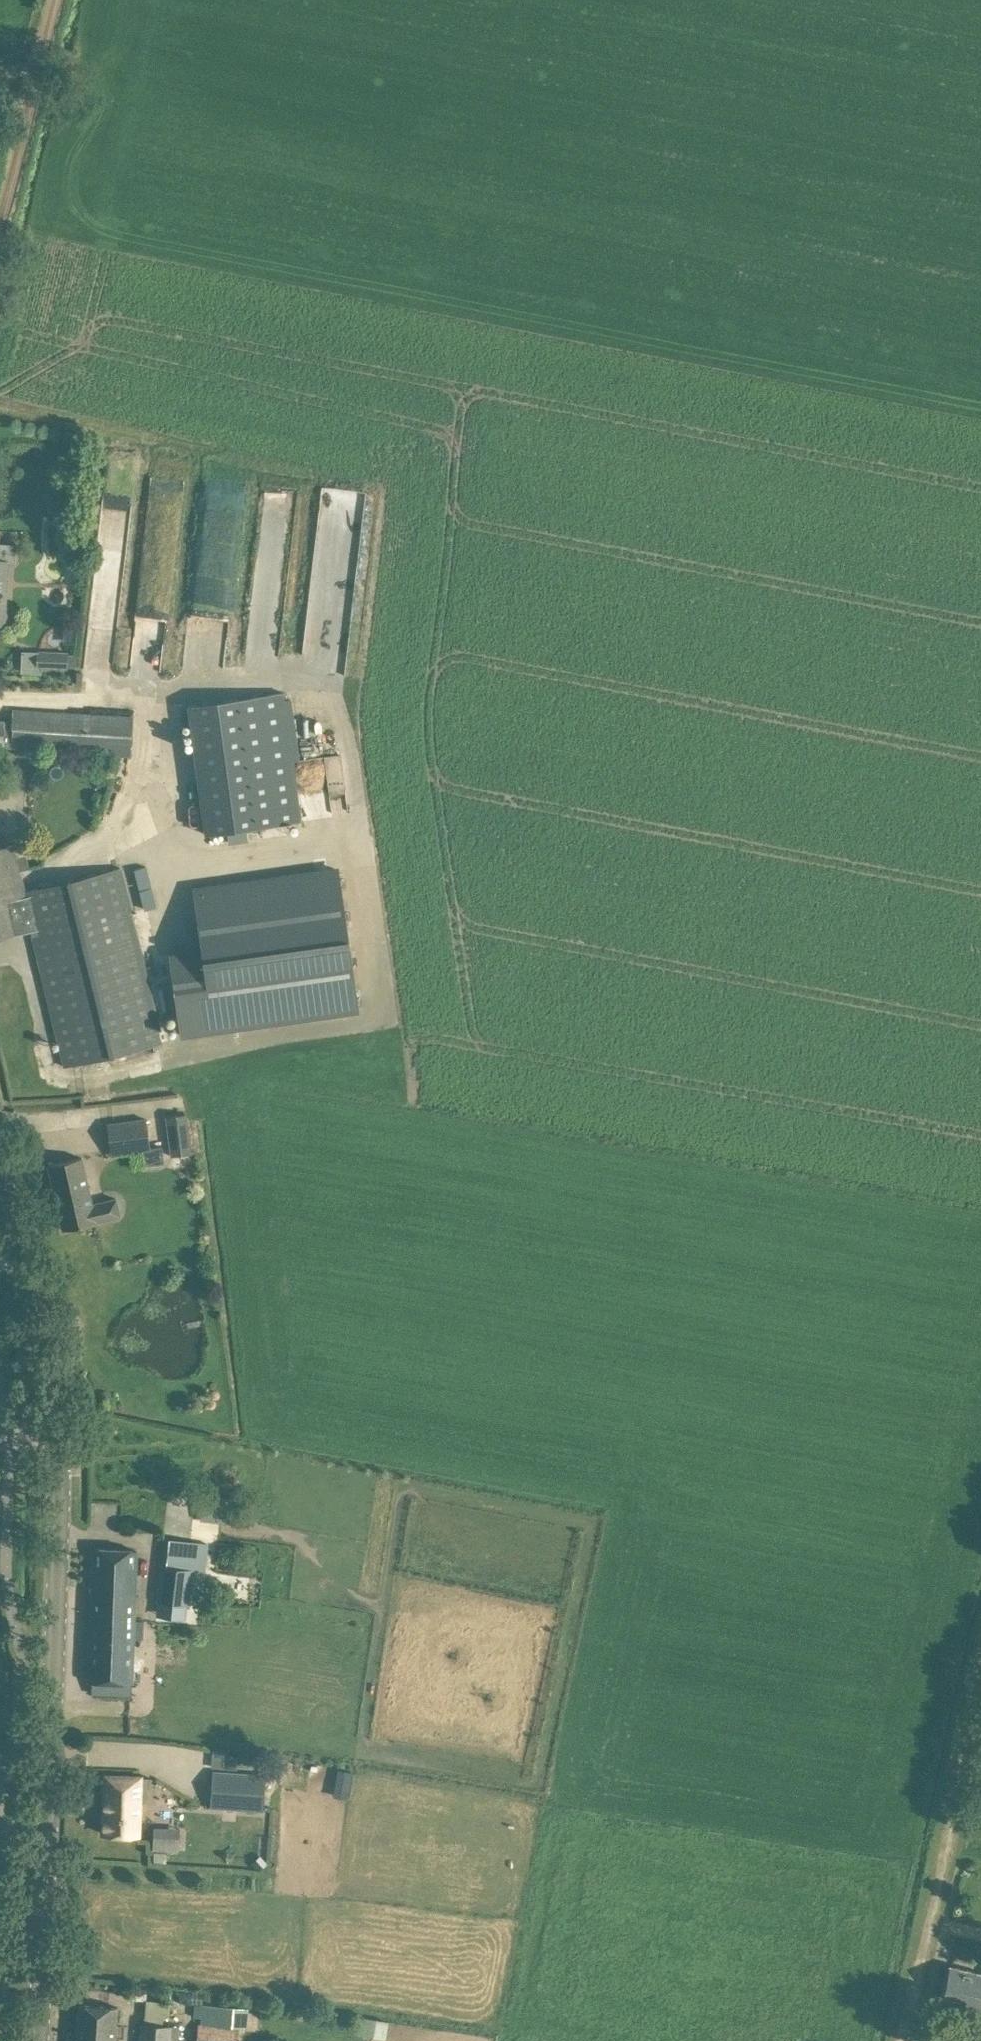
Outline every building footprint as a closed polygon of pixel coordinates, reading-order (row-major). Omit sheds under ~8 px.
[(38,650),(37,666),(66,667),(66,651),(38,650)] [(301,821),(286,711),(300,708),(297,691),(284,692),(188,705),(206,834),(301,821)] [(104,755),(131,756),(134,717),(13,709),(12,727),(5,726),(5,721),(0,720),(0,747),(16,748),(104,755)] [(12,862),(8,846),(0,848),(0,938),(32,931),(65,1066),(161,1043),(129,914),(132,912),(122,867),(66,881),(26,891),(21,870),(24,869),(22,859),(12,862)] [(179,1038),(359,1013),(339,865),(193,886),(201,948),(168,953),(179,1038)] [(138,869),(148,908),(157,905),(147,866),(138,869)] [(187,1113),(166,1116),(171,1156),(193,1153),(187,1113)] [(164,1163),(162,1145),(151,1147),(147,1116),(107,1122),(112,1154),(143,1149),(145,1165),(164,1163)] [(82,1157),(48,1165),(63,1229),(120,1216),(116,1198),(92,1204),(82,1157)] [(94,1548),(90,1681),(94,1681),(132,1683),(133,1638),(142,1638),(143,1621),(134,1620),(136,1550),(94,1548)] [(160,1566),(156,1602),(158,1602),(188,1605),(192,1569),(160,1566)] [(340,1768),(338,1792),(352,1794),(354,1769),(340,1768)] [(211,1803),(211,1806),(263,1809),(265,1776),(213,1773),(213,1775),(211,1803)] [(150,1777),(140,1776),(106,1775),(104,1833),(138,1835),(139,1802),(149,1803),(150,1777)] [(182,1849),(183,1826),(156,1825),(155,1849),(182,1849)] [(950,1965),(941,2002),(980,2012),(980,1973),(950,1965)] [(164,2025),(165,1999),(147,1996),(144,2024),(141,2024),(140,2040),(178,2040),(179,2026),(164,2025)] [(117,2007),(79,2004),(77,2040),(115,2040),(117,2007)] [(238,2026),(247,2027),(248,2008),(197,2004),(196,2016),(202,2016),(201,2024),(199,2023),(197,2040),(237,2040),(238,2026)] [(387,2036),(390,2020),(362,2014),(359,2031),(387,2036)]
